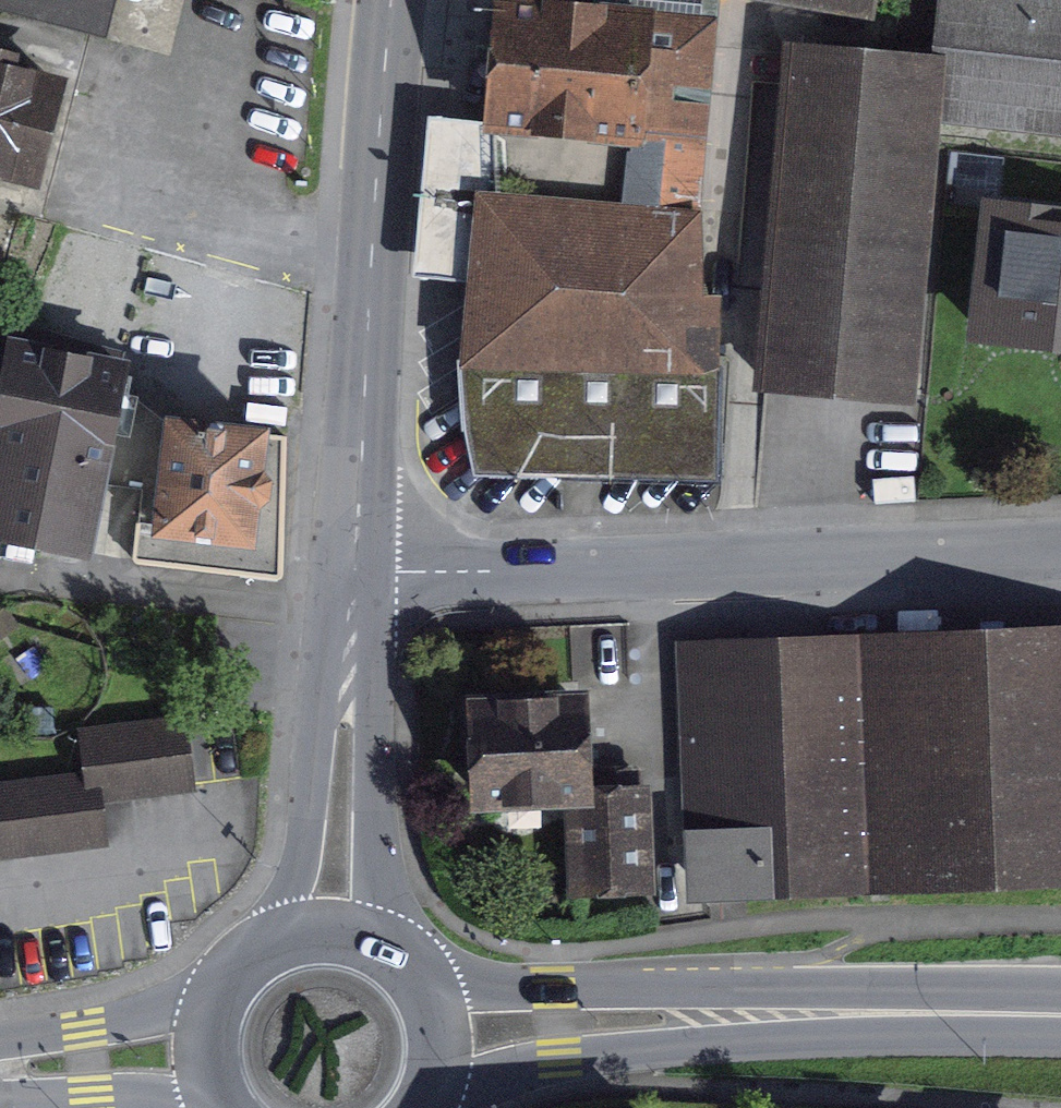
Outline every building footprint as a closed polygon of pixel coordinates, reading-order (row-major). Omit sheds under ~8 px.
[(107,38),(117,0),(0,0),(0,10),(107,38)] [(501,132),(661,140),(668,5),(567,0),(508,0),(501,132)] [(955,97),(1060,110),(1060,0),(967,0),(955,97)] [(938,40),(788,34),(774,370),(924,376),(938,40)] [(40,186),(69,78),(0,59),(0,175),(40,186)] [(469,173),(473,456),(736,460),(734,171),(469,173)] [(1004,192),(987,312),(1060,323),(1060,201),(1004,192)] [(94,559),(131,358),(7,335),(0,374),(0,541),(94,559)] [(163,415),(148,536),(255,548),(269,427),(213,454),(163,415)] [(688,629),(699,881),(1060,865),(1060,612),(688,629)] [(490,685),(493,785),(619,780),(615,681),(490,685)] [(108,841),(101,792),(198,779),(191,729),(189,715),(76,730),(81,769),(0,780),(0,856),(108,841)]
